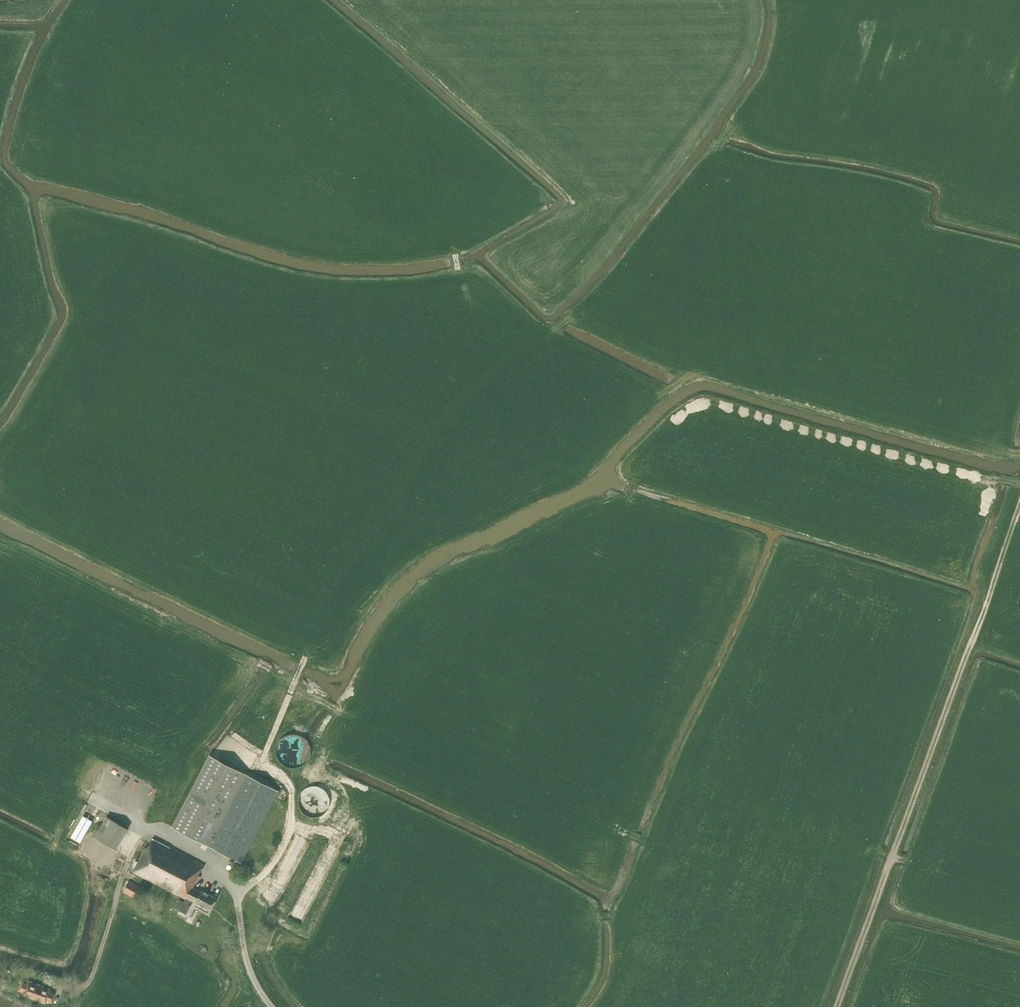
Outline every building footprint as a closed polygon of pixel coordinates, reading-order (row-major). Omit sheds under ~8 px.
[(275,752),(275,754),(275,755),(276,757),(276,758),(277,760),(278,761),(279,762),(280,763),(281,765),(283,766),(284,766),(285,767),(287,768),(288,768),(290,769),(292,769),(294,769),(295,769),(297,768),(299,767),(301,767),(302,766),(304,765),(305,764),(306,763),(307,761),(308,760),(308,759),(309,757),(309,756),(310,754),(310,752),(310,750),(310,749),(309,747),(309,745),(308,743),(307,742),(306,740),(305,739),(304,738),(303,737),(302,736),(301,736),(299,735),(297,734),(296,734),(294,733),(292,733),(291,733),(289,734),(287,734),(286,735),(284,736),(282,737),(281,737),(280,738),(279,739),(279,740),(277,741),(277,743),(276,745),(275,746),(275,748),(275,749),(275,750),(275,752)] [(278,791),(243,773),(210,757),(173,828),(206,844),(227,855),(241,862),(245,855),(278,791)] [(304,798),(322,812),(335,796),(317,782),(304,798)] [(106,817),(94,837),(116,849),(127,829),(106,817)] [(210,909),(216,898),(201,891),(200,892),(193,889),(199,876),(198,875),(203,864),(153,839),(148,849),(146,848),(138,862),(136,861),(131,870),(186,899),(187,898),(210,909)] [(134,896),(138,887),(128,882),(124,892),(134,896)] [(51,1002),(54,994),(49,992),(50,989),(28,981),(27,984),(21,982),(18,990),(24,992),(22,995),(44,1003),(45,1000),(51,1002)]
